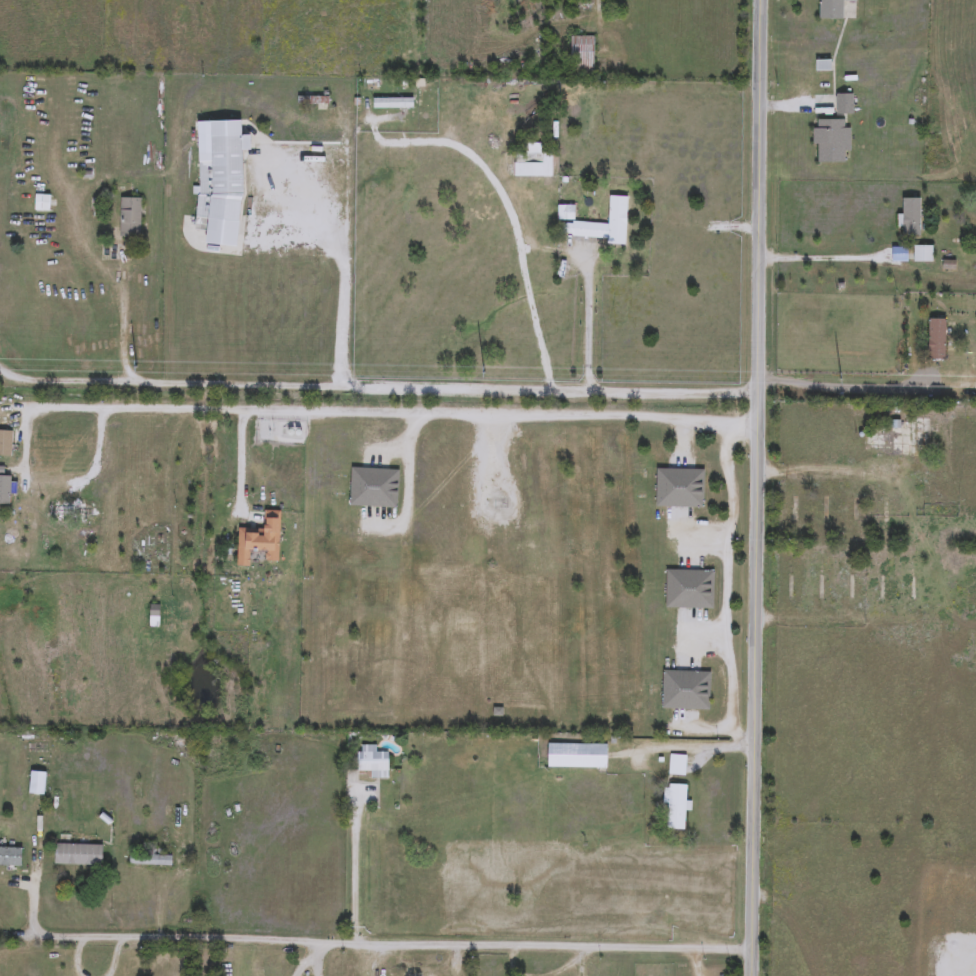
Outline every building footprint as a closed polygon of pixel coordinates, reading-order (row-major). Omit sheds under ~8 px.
[(819,21),(819,0),(856,0),(856,3),(842,3),(842,21),(819,21)] [(594,38),(594,76),(570,76),(570,38),(594,38)] [(852,116),(836,116),(836,96),(852,96),(852,116)] [(327,106),(296,106),(296,98),(327,98),(327,106)] [(370,99),(411,99),(411,110),(370,110),(370,99)] [(850,128),(850,153),(845,153),(845,165),(815,165),(815,121),(845,121),(845,128),(850,128)] [(197,222),(197,163),(211,163),(211,136),(248,136),(248,151),(242,151),(242,222),(197,222)] [(551,155),(551,178),(513,178),(513,155),(551,155)] [(49,214),(33,214),(34,196),(49,197),(49,214)] [(625,247),(607,246),(607,240),(561,238),(562,224),(608,226),(609,198),(627,198),(625,247)] [(140,200),(140,241),(119,241),(119,200),(140,200)] [(921,200),(921,238),(903,238),(903,200),(921,200)] [(932,264),(914,264),(914,247),(933,247),(932,264)] [(928,321),(946,321),(946,362),(928,362),(928,321)] [(929,419),(929,457),(892,456),(892,449),(863,448),(864,429),(881,429),(881,422),(908,422),(908,419),(929,419)] [(11,459),(0,458),(0,432),(11,433),(11,459)] [(396,510),(349,508),(350,470),(398,472),(396,510)] [(703,509),(656,509),(656,471),(703,471),(703,509)] [(10,507),(0,507),(0,478),(10,478),(10,507)] [(278,564),(265,564),(265,554),(249,554),(249,568),(236,568),(238,530),(263,531),(264,512),(280,513),(278,564)] [(665,610),(665,572),(713,572),(713,610),(665,610)] [(661,710),(662,673),(710,673),(709,711),(661,710)] [(606,769),(547,769),(547,745),(606,745),(606,769)] [(370,780),(370,772),(358,772),(358,747),(376,747),(376,754),(388,754),(388,780),(370,780)] [(669,776),(669,756),(684,756),(684,776),(669,776)] [(686,786),(685,831),(665,831),(666,786),(686,786)] [(102,846),(102,867),(54,867),(54,846),(102,846)] [(22,867),(0,867),(0,848),(22,848),(22,867)] [(151,856),(151,850),(161,850),(161,858),(171,858),(171,867),(129,867),(129,856),(151,856)]
